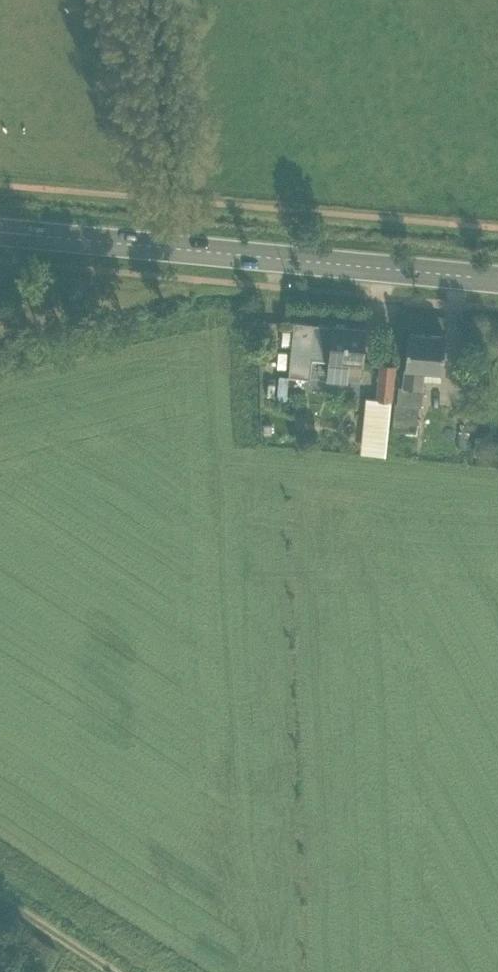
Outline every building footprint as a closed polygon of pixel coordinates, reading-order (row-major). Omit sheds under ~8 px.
[(328,360),(326,381),(347,383),(348,375),(360,376),(364,329),(293,322),(288,376),(309,379),(312,359),(328,360)] [(376,400),(366,399),(361,454),(384,457),(398,333),(383,331),(376,400)] [(391,432),(415,435),(419,406),(421,406),(424,380),(440,382),(445,336),(408,333),(402,387),(398,387),(396,404),(394,403),(391,432)] [(287,377),(278,376),(277,399),(285,400),(287,377)] [(284,435),(277,418),(261,425),(268,442),(284,435)] [(476,436),(473,456),(483,457),(485,437),(476,436)]
